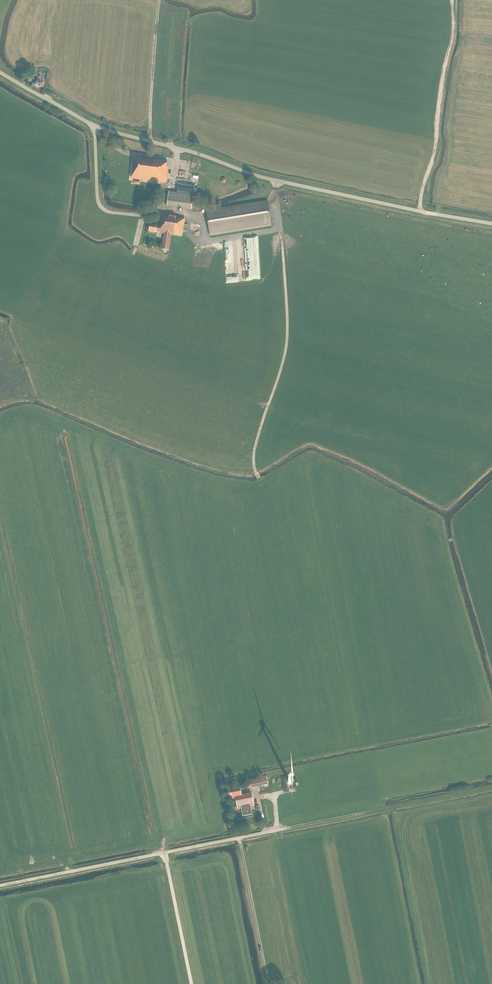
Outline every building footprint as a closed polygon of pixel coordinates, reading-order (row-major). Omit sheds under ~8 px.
[(34,84),(40,87),(41,85),(43,86),(45,83),(43,82),(44,80),(38,77),(34,84)] [(167,161),(146,158),(146,159),(134,158),(131,178),(155,181),(157,182),(156,186),(163,187),(164,183),(166,183),(168,167),(167,167),(167,161)] [(195,187),(178,184),(177,192),(194,194),(195,187)] [(169,193),(167,208),(192,210),(194,195),(169,193)] [(206,210),(210,236),(271,226),(267,201),(206,210)] [(182,237),(183,231),(187,232),(188,225),(184,224),(185,219),(162,215),(161,219),(159,227),(157,227),(150,225),(149,232),(156,233),(156,232),(160,233),(159,233),(164,234),(161,250),(169,251),(172,235),(182,237)] [(246,788),(251,786),(251,787),(260,785),(259,779),(256,780),(256,781),(250,782),(245,783),(246,788)] [(230,798),(235,797),(239,813),(238,809),(242,809),(243,815),(251,813),(250,807),(254,806),(254,810),(255,810),(252,793),(251,793),(251,794),(242,796),(240,788),(228,790),(230,798)]
